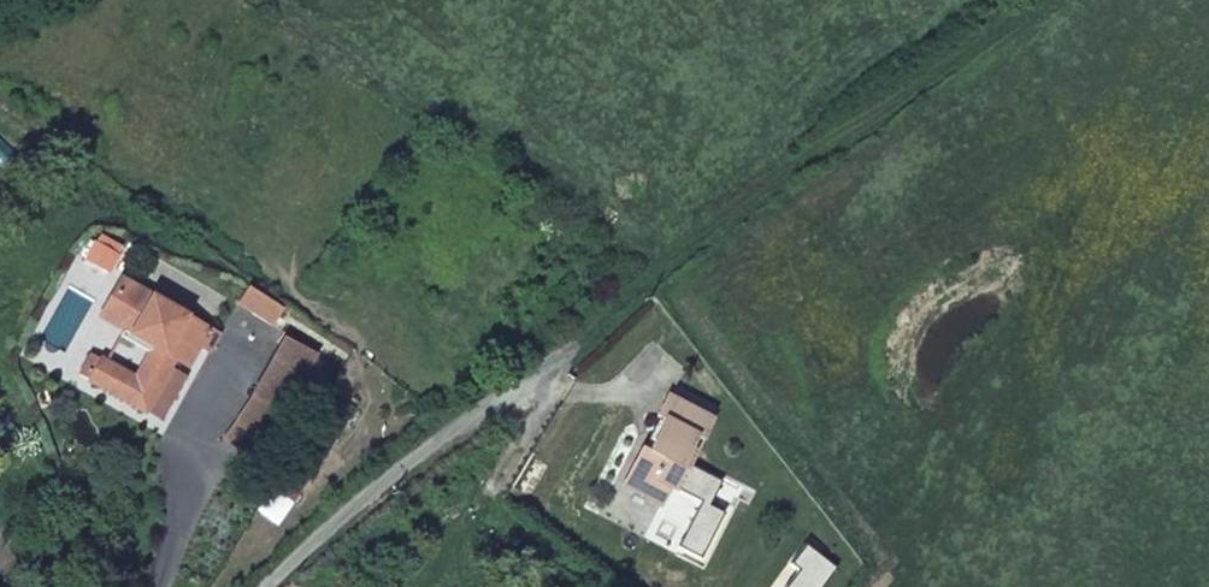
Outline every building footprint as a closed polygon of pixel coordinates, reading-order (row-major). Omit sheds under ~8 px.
[(216,334),(119,279),(105,303),(125,314),(118,327),(122,329),(152,346),(148,352),(134,378),(100,359),(92,372),(83,367),(79,375),(143,410),(168,366),(165,364),(170,356),(184,365),(196,344),(206,351),(216,334)] [(98,316),(118,327),(125,314),(105,303),(98,316)] [(152,346),(122,329),(118,335),(148,352),(152,346)] [(313,356),(284,339),(253,395),(257,397),(282,412),(313,356)] [(90,354),(83,367),(92,372),(100,359),(90,354)] [(674,391),(669,399),(710,425),(715,416),(674,391)] [(282,412),(257,397),(237,422),(259,439),(282,412)] [(663,489),(692,507),(666,551),(689,564),(716,520),(701,511),(715,489),(683,469),(690,458),(685,455),(693,442),(698,445),(710,425),(669,399),(655,421),(661,426),(644,455),(636,450),(616,485),(651,507),(663,489)] [(259,439),(237,422),(225,438),(247,454),(259,439)] [(785,568),(793,573),(783,586),(820,586),(832,570),(800,547),(785,568)]
